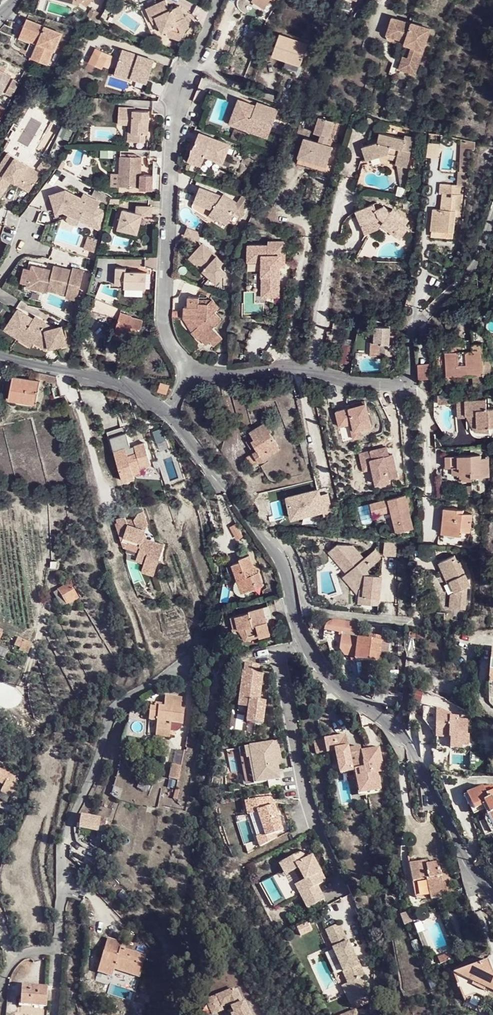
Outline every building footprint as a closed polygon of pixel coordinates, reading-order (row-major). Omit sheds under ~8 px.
[(32,13),(36,14),(41,0),(37,0),(32,13)] [(138,9),(145,19),(149,17),(152,21),(158,31),(160,30),(162,34),(180,37),(180,34),(181,31),(182,28),(184,25),(177,14),(171,3),(166,6),(162,8),(157,0),(154,0),(138,9)] [(262,0),(252,0),(264,8),(267,3),(262,0)] [(33,59),(41,62),(42,58),(49,61),(54,51),(55,52),(63,35),(30,21),(28,27),(24,25),(22,32),(40,40),(38,44),(33,59)] [(406,28),(390,24),(387,33),(383,31),(379,45),(399,51),(399,50),(400,46),(408,48),(407,52),(404,60),(407,68),(404,76),(411,78),(425,33),(406,27),(406,28)] [(20,37),(38,44),(40,40),(22,32),(20,37)] [(294,39),(280,34),(271,56),(283,60),(280,70),(298,77),(302,66),(300,65),(307,46),(294,41),(294,39)] [(97,45),(90,59),(101,65),(108,51),(97,45)] [(123,48),(116,67),(130,71),(128,76),(138,79),(147,81),(156,60),(123,48)] [(407,68),(404,60),(399,58),(394,73),(404,76),(407,68)] [(114,71),(128,76),(130,71),(116,67),(114,71)] [(3,95),(11,77),(0,71),(0,93),(3,95)] [(145,88),(147,81),(138,79),(136,85),(145,88)] [(252,102),(240,97),(234,113),(238,120),(236,124),(247,128),(249,123),(270,131),(279,109),(258,101),(257,104),(256,107),(250,105),(252,102)] [(132,140),(144,140),(145,131),(148,131),(149,110),(135,109),(136,106),(119,105),(117,122),(128,123),(133,123),(132,140)] [(321,149),(322,145),(330,121),(316,117),(310,132),(317,134),(314,142),(300,137),(294,157),(314,164),(312,170),(325,174),(327,167),(324,166),(317,164),(318,160),(325,162),(329,152),(321,149)] [(268,137),(270,131),(249,123),(247,128),(268,137)] [(238,130),(235,138),(245,142),(248,133),(238,130)] [(231,145),(201,133),(189,160),(203,165),(207,155),(224,163),(231,145)] [(365,160),(378,156),(388,153),(397,155),(397,160),(395,165),(407,167),(414,138),(404,136),(403,138),(380,133),(378,142),(361,147),(365,160)] [(457,175),(455,190),(462,191),(465,191),(470,151),(476,152),(477,144),(464,140),(459,175),(457,175)] [(0,164),(0,199),(12,180),(17,171),(27,178),(24,182),(32,188),(41,172),(8,152),(0,164)] [(139,188),(153,189),(153,174),(141,173),(142,156),(120,155),(118,185),(139,185),(139,188)] [(292,163),(312,170),(314,164),(294,157),(292,163)] [(409,168),(407,167),(395,165),(399,186),(406,188),(409,168)] [(30,190),(32,188),(24,182),(27,178),(17,171),(12,180),(30,190)] [(221,194),(200,186),(193,200),(213,208),(211,211),(218,215),(227,222),(233,210),(236,205),(228,199),(223,196),(221,194)] [(433,233),(451,235),(453,222),(453,217),(458,217),(462,191),(455,190),(439,188),(438,195),(442,196),(440,210),(432,209),(429,232),(433,233)] [(91,218),(100,203),(87,196),(84,200),(81,198),(64,190),(50,194),(55,213),(63,211),(79,219),(82,213),(91,218)] [(110,198),(96,191),(92,197),(106,205),(110,198)] [(248,198),(242,195),(236,205),(242,209),(248,198)] [(361,225),(374,220),(379,217),(383,220),(380,225),(381,225),(394,234),(395,232),(402,236),(408,228),(404,225),(408,220),(391,208),(389,210),(383,205),(374,209),(372,203),(355,211),(361,225)] [(137,212),(123,208),(116,226),(136,233),(143,214),(151,214),(152,205),(136,204),(137,212)] [(242,209),(236,205),(233,210),(239,213),(242,209)] [(82,213),(79,219),(88,224),(91,218),(82,213)] [(374,220),(380,225),(383,220),(379,217),(374,220)] [(380,225),(374,220),(361,225),(368,239),(355,246),(372,247),(381,225),(380,225)] [(201,232),(187,226),(184,234),(198,240),(201,232)] [(432,240),(450,243),(451,235),(433,233),(432,240)] [(94,245),(84,241),(80,254),(90,258),(94,245)] [(203,242),(189,257),(216,283),(227,272),(220,265),(224,261),(203,242)] [(284,257),(285,243),(267,242),(267,246),(247,245),(246,260),(261,262),(258,290),(264,290),(263,298),(276,299),(278,270),(279,257),(284,257)] [(372,256),(372,247),(355,246),(346,252),(346,254),(372,256)] [(26,282),(25,285),(46,291),(46,289),(64,294),(63,297),(74,300),(83,271),(72,268),(71,271),(53,266),(51,270),(51,272),(44,270),(44,268),(31,264),(30,268),(26,282)] [(30,268),(23,266),(19,280),(26,282),(30,268)] [(125,266),(116,266),(114,282),(122,283),(123,286),(145,288),(146,272),(125,270),(125,266)] [(184,305),(183,316),(192,317),(198,324),(191,329),(198,337),(199,336),(205,343),(217,333),(212,326),(221,318),(214,311),(218,307),(210,298),(208,301),(198,300),(198,297),(198,295),(188,295),(188,305),(184,305)] [(115,305),(96,297),(91,310),(110,318),(115,305)] [(181,309),(172,309),(172,312),(172,316),(180,317),(181,309)] [(17,312),(5,327),(21,337),(23,334),(34,341),(35,340),(46,349),(66,345),(63,327),(54,328),(45,321),(43,325),(34,318),(23,311),(17,312)] [(120,313),(114,334),(124,338),(127,326),(139,329),(142,320),(130,317),(131,315),(120,313)] [(444,320),(445,330),(457,329),(456,313),(443,314),(444,320)] [(36,316),(34,318),(43,325),(45,321),(36,316)] [(183,316),(191,329),(198,324),(192,317),(183,316)] [(394,329),(380,328),(378,344),(383,345),(382,357),(395,358),(395,345),(393,344),(394,329)] [(21,337),(32,344),(34,341),(23,334),(21,337)] [(471,351),(443,352),(444,377),(465,375),(465,387),(478,387),(477,375),(487,374),(486,360),(482,360),(480,342),(471,343),(471,351)] [(444,377),(443,352),(443,346),(433,355),(434,368),(437,371),(444,377)] [(426,348),(416,349),(418,379),(428,378),(426,348)] [(45,382),(57,384),(56,380),(55,376),(51,375),(46,374),(36,372),(35,378),(45,379),(45,382)] [(8,399),(17,401),(18,397),(36,400),(39,381),(12,377),(8,399)] [(169,386),(160,383),(157,393),(166,396),(169,386)] [(469,431),(481,430),(490,430),(488,411),(479,411),(478,401),(458,402),(458,418),(468,417),(469,431)] [(365,404),(336,410),(340,424),(350,422),(354,437),(362,435),(360,428),(370,425),(365,404)] [(468,417),(458,418),(465,429),(468,434),(481,437),(481,430),(469,431),(468,417)] [(258,462),(279,449),(270,433),(271,432),(266,423),(250,432),(252,437),(245,441),(258,462)] [(127,455),(130,466),(131,466),(138,464),(139,468),(139,467),(149,465),(143,443),(133,445),(134,449),(135,453),(127,455)] [(386,446),(360,451),(364,469),(372,467),(376,483),(389,480),(389,477),(397,475),(393,459),(391,459),(390,454),(388,455),(386,446)] [(113,450),(122,480),(133,478),(130,466),(127,455),(126,451),(125,447),(113,450)] [(450,466),(450,474),(450,480),(463,480),(463,476),(480,476),(479,458),(471,458),(471,455),(437,456),(437,466),(442,466),(450,466)] [(157,462),(151,464),(156,480),(162,479),(157,462)] [(131,466),(130,466),(133,478),(122,480),(123,484),(135,481),(133,475),(141,473),(139,467),(139,468),(138,464),(131,466)] [(287,496),(291,517),(322,512),(318,490),(287,496)] [(408,493),(379,500),(382,511),(392,509),(395,525),(402,524),(402,526),(412,529),(410,524),(412,523),(409,511),(407,504),(410,503),(408,493)] [(379,500),(371,501),(374,513),(382,511),(379,500)] [(463,533),(473,535),(475,516),(465,515),(465,512),(447,510),(443,536),(462,538),(463,533)] [(146,528),(127,523),(123,539),(141,544),(139,549),(147,552),(147,555),(159,560),(165,544),(143,537),(146,528)] [(395,557),(397,544),(384,542),(383,556),(395,557)] [(371,597),(370,604),(376,605),(380,575),(369,574),(365,569),(371,564),(364,555),(361,557),(350,543),(335,543),(329,548),(347,570),(343,573),(357,589),(356,596),(371,597)] [(347,570),(329,548),(325,552),(343,573),(347,570)] [(364,555),(371,564),(379,557),(372,548),(364,555)] [(232,562),(237,578),(238,578),(243,591),(262,585),(257,571),(253,573),(252,568),(249,554),(238,557),(238,560),(232,562)] [(453,556),(438,562),(445,582),(448,581),(449,585),(453,592),(450,609),(462,610),(464,587),(468,586),(459,562),(456,564),(453,556)] [(357,589),(343,573),(339,576),(356,596),(357,589)] [(69,583),(57,590),(66,604),(68,603),(70,606),(74,604),(72,600),(77,597),(69,583)] [(57,590),(53,592),(62,606),(66,604),(57,590)] [(371,597),(356,596),(355,603),(370,604),(371,597)] [(234,630),(238,629),(245,627),(247,635),(258,633),(258,637),(269,634),(262,608),(247,611),(248,612),(230,617),(234,630)] [(324,631),(356,635),(358,624),(338,622),(334,622),(330,623),(328,624),(326,625),(324,628),(324,631)] [(245,640),(258,637),(258,633),(247,635),(245,627),(238,629),(245,640)] [(413,638),(427,639),(427,631),(413,631),(413,638)] [(369,651),(389,654),(390,642),(381,641),(382,637),(370,635),(369,640),(358,638),(355,659),(368,661),(369,651)] [(31,642),(16,637),(14,644),(19,647),(19,649),(28,652),(31,642)] [(260,700),(262,673),(258,672),(259,664),(240,663),(235,726),(263,729),(266,700),(260,700)] [(155,723),(155,731),(170,732),(171,724),(182,725),(184,707),(180,707),(180,699),(164,697),(164,705),(154,704),(154,709),(148,708),(147,722),(155,723)] [(449,738),(449,740),(449,749),(462,749),(462,747),(470,747),(470,736),(467,736),(468,722),(459,721),(459,718),(450,718),(451,716),(435,709),(434,733),(453,734),(452,738),(449,738)] [(343,735),(312,742),(315,755),(333,750),(339,773),(352,770),(347,752),(343,735)] [(273,738),(235,745),(238,761),(242,781),(263,777),(265,785),(277,783),(274,762),(278,761),(273,738)] [(235,745),(226,746),(229,762),(238,761),(235,745)] [(347,752),(352,770),(353,770),(364,767),(360,751),(359,747),(351,748),(352,751),(347,752)] [(378,747),(360,751),(364,767),(353,770),(359,794),(380,789),(376,772),(384,770),(378,747)] [(180,767),(172,767),(170,781),(179,782),(180,767)] [(3,784),(0,790),(0,791),(11,797),(17,787),(12,784),(15,778),(0,769),(0,783),(3,784)] [(487,795),(484,787),(463,797),(468,806),(471,804),(474,811),(486,806),(492,821),(492,792),(487,795)] [(265,792),(240,799),(244,812),(253,810),(260,835),(277,830),(269,801),(268,802),(265,792)] [(253,810),(244,812),(251,838),(260,835),(253,810)] [(99,817),(80,815),(78,828),(98,830),(98,826),(99,817)] [(305,846),(284,858),(290,869),(300,864),(306,876),(302,878),(307,888),(319,882),(328,877),(314,852),(309,854),(305,846)] [(425,860),(407,863),(415,901),(415,902),(416,902),(416,903),(417,903),(417,904),(418,904),(419,904),(420,904),(421,904),(422,904),(422,903),(423,903),(424,902),(425,902),(425,901),(425,900),(425,899),(425,898),(423,880),(426,879),(431,904),(452,899),(445,862),(438,864),(437,862),(426,863),(425,860)] [(307,888),(302,878),(297,881),(305,896),(321,887),(319,882),(307,888)] [(321,887),(305,896),(310,904),(326,895),(321,887)] [(351,937),(342,919),(329,926),(338,944),(337,944),(348,967),(347,967),(353,978),(369,970),(364,959),(363,960),(352,937),(351,937)] [(122,942),(107,938),(98,971),(112,975),(114,969),(138,976),(144,954),(120,947),(122,942)] [(450,955),(434,961),(436,968),(453,963),(450,955)] [(447,976),(459,1006),(468,985),(492,994),(492,987),(483,961),(447,976)] [(46,1006),(47,987),(21,985),(20,1001),(28,1002),(28,1005),(46,1006)] [(195,1005),(200,1014),(208,1014),(211,1014),(207,1006),(219,1001),(223,1003),(229,1014),(228,1014),(244,1014),(241,1009),(239,1010),(235,1003),(228,988),(195,1005)]
